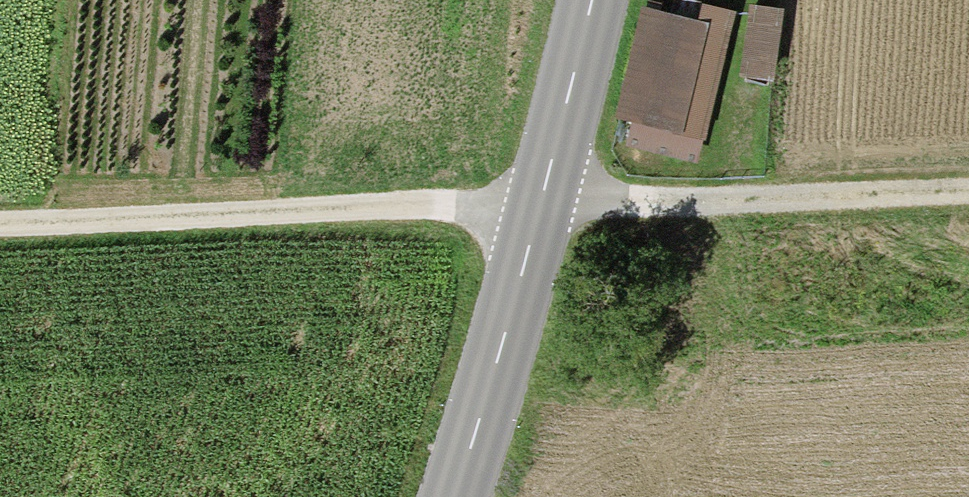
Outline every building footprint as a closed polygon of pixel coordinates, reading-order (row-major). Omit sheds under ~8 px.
[(779,6),(753,2),(741,67),(766,71),(779,6)] [(647,11),(615,135),(688,154),(725,13),(704,7),(699,24),(647,11)]
